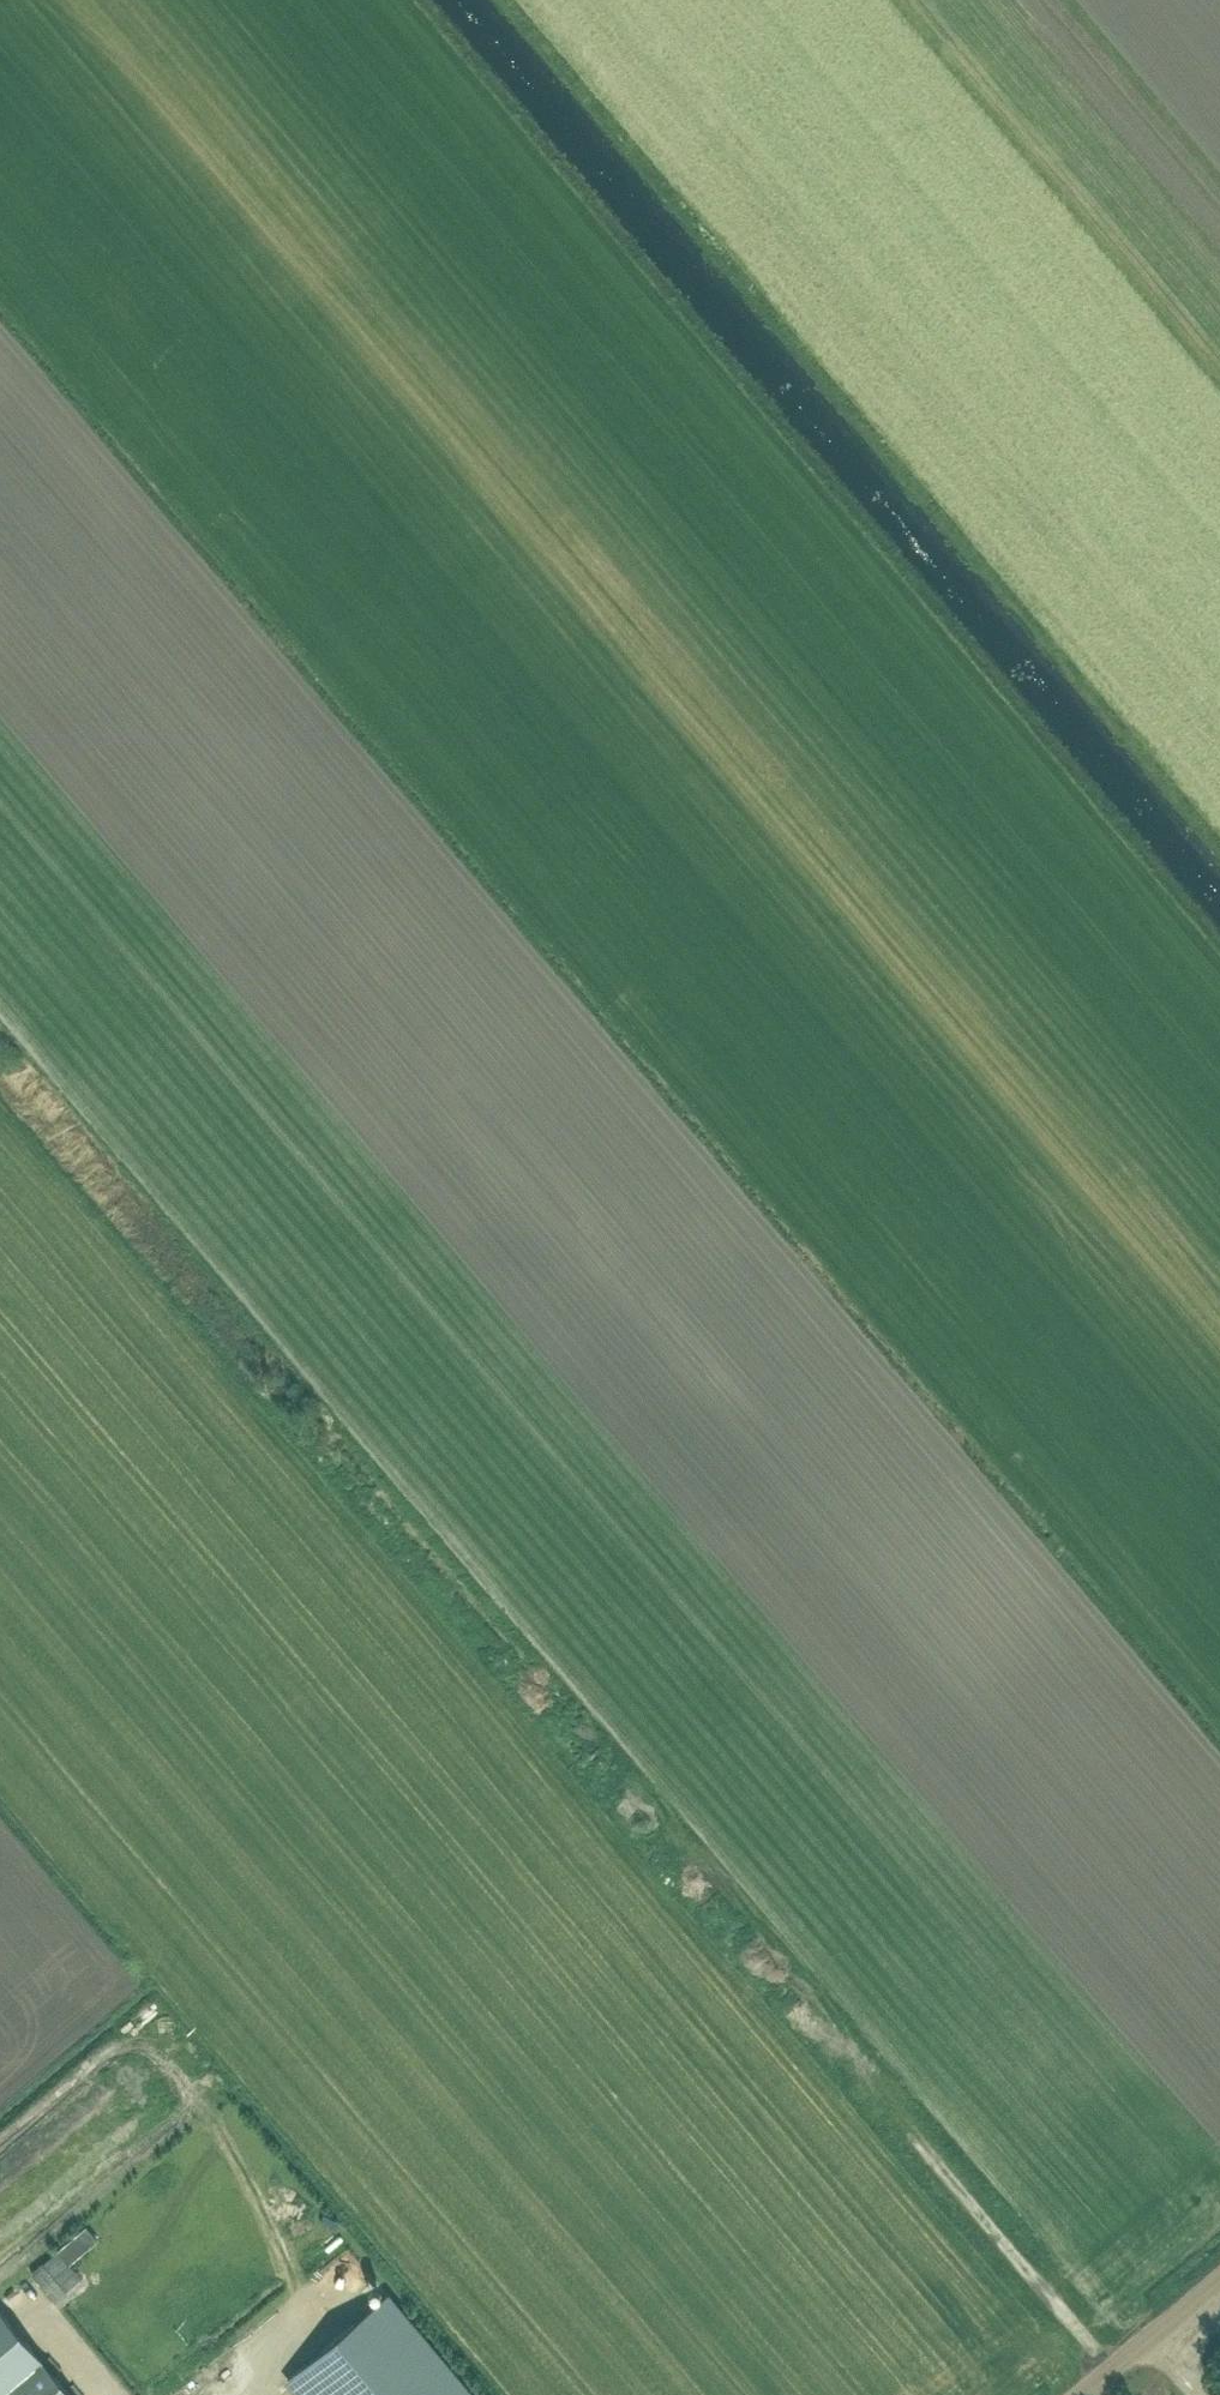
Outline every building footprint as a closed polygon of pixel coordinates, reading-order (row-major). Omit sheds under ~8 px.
[(388,2294),(288,2379),(302,2394),(474,2394),(388,2294)] [(41,2359),(0,2310),(0,2394),(41,2359)]
